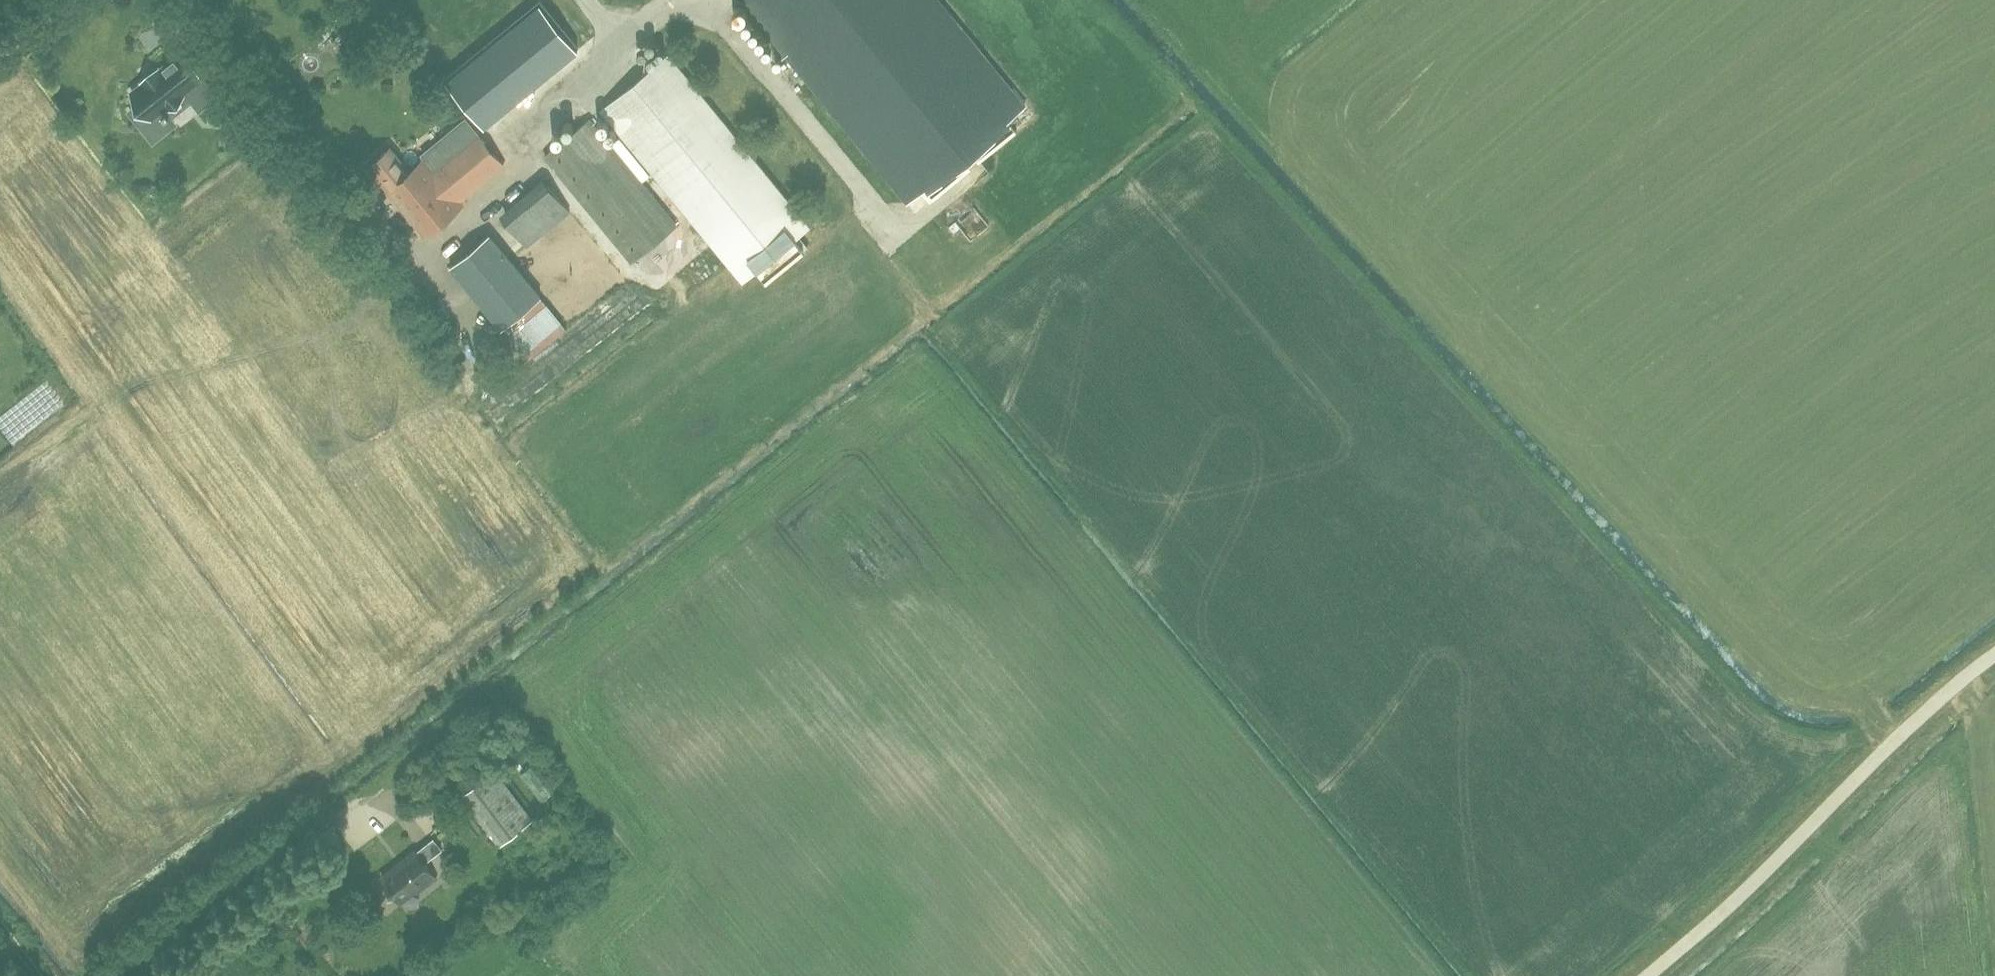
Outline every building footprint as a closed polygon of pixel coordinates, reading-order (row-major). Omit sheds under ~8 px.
[(907,203),(921,191),(930,202),(971,168),(963,157),(970,151),(979,162),(1016,131),(1008,120),(1026,105),(940,0),(740,0),(907,203)] [(485,127),(579,50),(555,20),(540,2),(449,76),(446,79),(485,127)] [(668,54),(601,108),(741,279),(756,267),(766,280),(804,249),(794,236),(808,224),(668,54)] [(153,140),(175,123),(168,114),(169,113),(166,110),(165,111),(163,108),(185,90),(200,108),(227,87),(201,55),(189,64),(186,61),(178,68),(172,60),(159,71),(158,69),(143,82),(144,83),(132,92),(141,103),(130,111),(153,140)] [(633,262),(677,226),(589,119),(545,154),(633,262)] [(248,123),(242,137),(252,142),(259,128),(248,123)] [(462,204),(505,168),(478,135),(435,171),(426,160),(411,173),(391,149),(371,166),(382,179),(378,182),(426,239),(465,206),(462,204)] [(527,246),(571,211),(542,178),(499,214),(527,246)] [(506,330),(544,298),(491,235),(453,267),(506,330)] [(511,419),(669,312),(646,278),(541,349),(551,364),(499,400),(511,419)] [(509,854),(528,839),(523,831),(531,825),(493,776),(460,801),(498,850),(503,846),(509,854)] [(415,898),(434,884),(414,858),(380,884),(398,907),(413,896),(415,898)]
